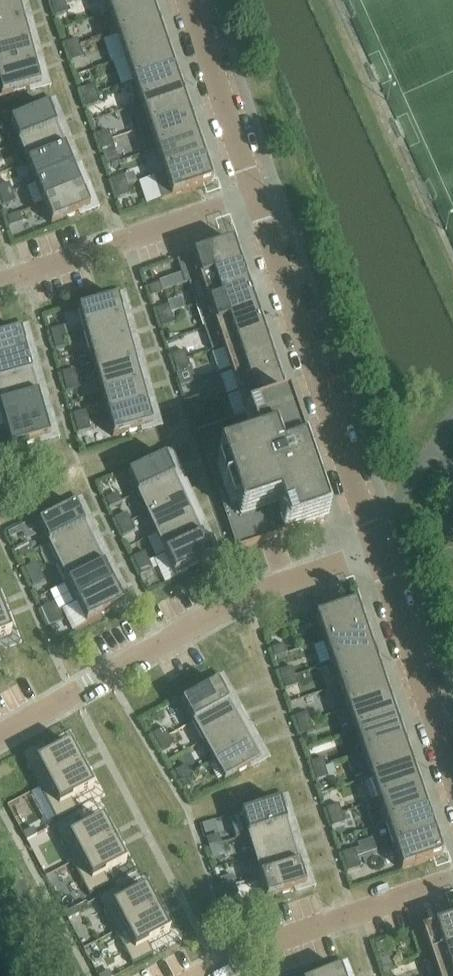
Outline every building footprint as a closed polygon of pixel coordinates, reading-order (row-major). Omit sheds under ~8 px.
[(64,0),(50,0),(52,8),(65,4),(64,0)] [(150,0),(104,0),(109,14),(150,1),(150,0)] [(158,23),(150,1),(109,14),(117,37),(158,23)] [(18,3),(0,8),(0,30),(24,24),(18,3)] [(68,13),(65,4),(52,8),(55,17),(68,13)] [(165,46),(158,23),(117,37),(125,60),(165,46)] [(24,24),(0,30),(0,53),(29,45),(24,24)] [(81,50),(77,40),(65,44),(68,54),(81,50)] [(29,45),(0,53),(0,75),(35,66),(29,45)] [(173,69),(165,46),(125,60),(133,83),(173,69)] [(84,58),(81,50),(68,54),(71,63),(84,58)] [(16,94),(18,94),(29,91),(41,88),(35,66),(0,75),(0,99),(16,94)] [(181,92),(173,69),(133,83),(140,106),(181,92)] [(96,95),(93,86),(81,91),(84,99),(96,95)] [(189,114),(181,92),(140,106),(131,109),(139,131),(148,128),(189,114)] [(99,105),(96,95),(84,99),(87,109),(99,105)] [(57,129),(49,108),(10,123),(19,144),(57,129)] [(148,128),(139,131),(147,154),(156,151),(197,137),(189,114),(148,128)] [(65,149),(57,129),(19,144),(27,164),(65,149)] [(112,141),(109,132),(96,136),(99,145),(112,141)] [(147,154),(142,156),(150,179),(154,177),(204,160),(197,137),(156,151),(147,154)] [(115,150),(112,141),(99,145),(102,154),(115,150)] [(73,169),(65,149),(27,164),(35,184),(73,169)] [(204,160),(154,177),(162,200),(162,201),(196,190),(203,187),(213,184),(204,160)] [(81,189),(73,169),(35,184),(43,204),(81,189)] [(127,186),(124,177),(111,182),(114,191),(127,186)] [(10,184),(0,188),(0,198),(13,194),(10,184)] [(130,196),(127,186),(114,191),(118,200),(130,196)] [(90,210),(81,189),(43,204),(52,225),(90,210)] [(16,203),(13,194),(0,198),(3,207),(16,203)] [(22,224),(19,214),(7,219),(10,228),(22,224)] [(219,247),(177,262),(177,263),(185,286),(189,284),(200,281),(241,267),(233,243),(223,246),(219,247)] [(200,281),(189,284),(197,307),(248,289),(241,267),(200,281)] [(164,293),(161,284),(148,288),(151,297),(164,293)] [(248,289),(197,307),(204,330),(216,326),(256,312),(248,289)] [(124,322),(118,300),(78,311),(84,333),(124,322)] [(172,315),(168,306),(156,310),(159,320),(172,315)] [(264,335),(256,312),(216,326),(204,330),(212,352),(223,349),(264,335)] [(175,324),(172,315),(159,320),(162,329),(175,324)] [(129,343),(124,322),(84,333),(90,354),(129,343)] [(66,338),(63,328),(50,332),(53,341),(66,338)] [(20,333),(0,339),(0,362),(26,355),(20,333)] [(272,357),(264,335),(223,349),(231,371),(272,357)] [(68,347),(66,338),(53,341),(55,350),(68,347)] [(135,364),(129,343),(90,354),(96,375),(135,364)] [(187,361),(184,352),(172,356),(175,365),(187,361)] [(30,368),(26,355),(0,362),(0,385),(32,375),(30,368)] [(279,380),(272,357),(231,371),(239,394),(279,380)] [(190,370),(187,361),(175,365),(178,374),(190,370)] [(141,385),(135,364),(96,375),(101,395),(141,385)] [(77,380),(75,370),(62,374),(64,383),(77,380)] [(32,375),(0,385),(0,407),(38,396),(32,375)] [(79,389),(77,380),(64,383),(67,392),(79,389)] [(287,403),(279,380),(239,394),(247,417),(287,403)] [(147,405),(141,385),(101,395),(107,416),(147,405)] [(38,396),(0,407),(0,412),(4,428),(44,417),(38,396)] [(203,406),(200,397),(187,402),(190,411),(203,406)] [(327,521),(310,471),(305,473),(298,454),(304,452),(287,403),(247,417),(197,434),(236,549),(234,550),(235,552),(327,521)] [(153,427),(147,405),(107,416),(113,438),(153,427)] [(206,415),(203,406),(190,411),(193,420),(206,415)] [(88,421),(86,412),(73,416),(76,425),(88,421)] [(50,439),(44,417),(4,428),(11,450),(50,439)] [(91,431),(88,421),(76,425),(78,434),(91,431)] [(175,479),(165,458),(128,476),(137,496),(175,479)] [(184,498),(175,479),(137,496),(146,516),(184,498)] [(122,503),(118,494),(106,500),(110,509),(122,503)] [(193,518),(184,498),(146,516),(155,535),(193,518)] [(48,515),(20,528),(23,534),(26,542),(43,534),(48,546),(85,527),(75,507),(64,513),(53,518),(51,519),(50,519),(48,515)] [(131,523),(127,514),(115,520),(119,528),(131,523)] [(202,538),(193,518),(155,535),(165,555),(202,538)] [(135,532),(131,523),(119,528),(123,537),(135,532)] [(49,546),(40,551),(48,568),(57,564),(58,565),(95,547),(85,527),(48,546),(49,546)] [(165,555),(153,560),(158,569),(164,584),(188,573),(187,570),(211,558),(202,538),(165,555)] [(32,553),(28,544),(16,550),(20,559),(32,553)] [(104,566),(95,547),(58,565),(67,584),(104,566)] [(149,562),(145,553),(133,559),(137,568),(149,562)] [(153,571),(149,562),(137,568),(141,577),(153,571)] [(41,573),(37,564),(25,569),(29,578),(41,573)] [(114,586),(104,566),(67,584),(77,604),(114,586)] [(45,582),(41,573),(29,578),(33,587),(45,582)] [(77,604),(62,611),(73,633),(87,625),(87,624),(100,617),(102,616),(112,611),(124,606),(114,586),(77,604)] [(59,612),(55,604),(43,609),(47,618),(59,612)] [(364,628),(356,604),(315,618),(324,642),(364,628)] [(0,612),(0,638),(11,634),(2,611),(0,612)] [(63,621),(59,612),(47,618),(51,627),(63,621)] [(372,651),(364,628),(324,642),(331,665),(372,651)] [(287,655),(284,646),(272,650),(275,659),(287,655)] [(380,674),(372,651),(331,665),(339,688),(380,674)] [(295,677),(292,668),(279,672),(282,681),(295,677)] [(387,697),(380,674),(339,688),(347,711),(387,697)] [(298,686),(295,677),(282,681),(286,691),(298,686)] [(192,724),(228,704),(217,684),(181,704),(192,724)] [(395,719),(387,697),(347,711),(355,733),(395,719)] [(203,743),(239,723),(228,704),(192,724),(203,743)] [(310,723),(307,713),(295,718),(298,727),(310,723)] [(403,742),(395,719),(355,733),(363,756),(403,742)] [(214,762),(249,742),(239,723),(203,743),(214,762)] [(314,732),(310,723),(298,727),(301,736),(314,732)] [(169,737),(164,729),(153,735),(158,744),(169,737)] [(174,746),(169,737),(158,744),(163,752),(174,746)] [(225,781),(260,761),(249,742),(214,762),(225,781)] [(411,765),(403,742),(363,756),(370,779),(411,765)] [(42,745),(21,756),(39,790),(82,767),(70,745),(48,757),(42,745)] [(326,768),(323,759),(311,764),(314,773),(326,768)] [(419,788),(411,765),(370,779),(378,802),(419,788)] [(191,774),(186,766),(175,773),(180,781),(191,774)] [(82,767),(39,790),(57,823),(72,815),(77,812),(72,801),(93,789),(82,767)] [(329,778),(326,768),(314,773),(317,782),(329,778)] [(196,783),(191,774),(180,781),(185,789),(196,783)] [(426,811),(419,788),(378,802),(386,824),(426,811)] [(287,825),(280,803),(241,815),(247,837),(287,825)] [(342,814),(339,805),(326,810),(329,819),(342,814)] [(434,833),(426,811),(386,824),(394,847),(434,833)] [(345,823),(342,814),(329,819),(332,828),(345,823)] [(75,820),(54,831),(72,865),(115,842),(103,820),(81,831),(75,820)] [(293,845),(287,825),(247,837),(254,857),(293,845)] [(442,857),(434,833),(394,847),(402,871),(442,857)] [(222,844),(219,835),(206,839),(209,849),(222,844)] [(115,842),(72,865),(89,898),(110,887),(104,875),(126,864),(115,842)] [(225,854),(222,844),(209,849),(212,858),(225,854)] [(299,866),(293,845),(254,857),(260,878),(299,866)] [(357,859),(354,850),(342,855),(345,864),(357,859)] [(361,868),(357,859),(345,864),(348,873),(361,868)] [(306,888),(299,866),(260,878),(267,900),(306,888)] [(235,885),(232,876),(220,880),(223,890),(235,885)] [(238,895),(235,885),(223,890),(226,899),(238,895)] [(113,892),(98,900),(115,934),(158,911),(147,889),(125,900),(118,889),(113,892)] [(158,911),(115,934),(133,967),(153,956),(147,944),(169,933),(158,911)] [(422,930),(430,954),(452,946),(452,919),(422,930)] [(430,954),(438,975),(439,975),(452,971),(452,946),(430,954)] [(395,966),(392,957),(380,961),(383,970),(395,966)]
